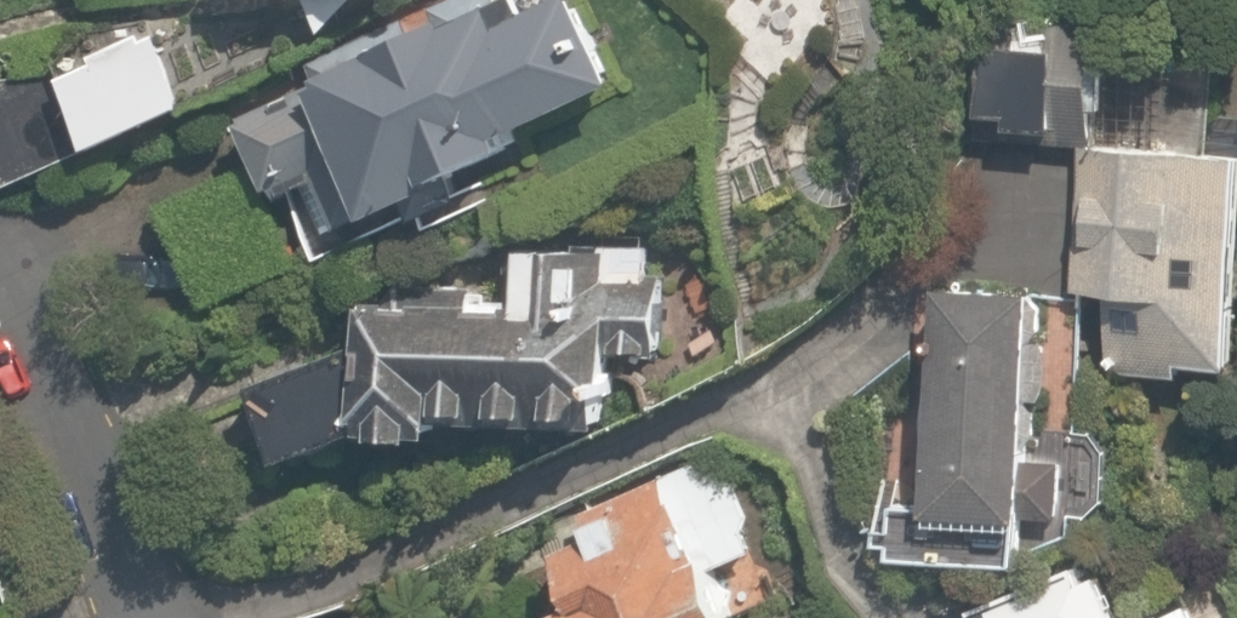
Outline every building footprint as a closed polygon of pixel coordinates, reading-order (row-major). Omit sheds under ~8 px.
[(335,265),(513,181),(504,161),(633,100),(585,0),(513,0),(235,131),(281,228),(311,214),(335,265)] [(245,17),(399,4),(398,0),(243,0),(245,17)] [(1109,37),(993,33),(989,143),(1106,147),(1109,37)] [(160,38),(51,79),(86,169),(195,127),(160,38)] [(1236,393),(1236,156),(1087,149),(1081,292),(1080,304),(1107,306),(1103,387),(1236,393)] [(644,374),(666,373),(664,290),(653,291),(652,247),(522,249),(518,295),(370,305),(359,363),(252,395),(280,486),(369,461),(451,468),(451,444),(645,449),(644,374)] [(1078,292),(940,288),(933,530),(1070,534),(1078,292)] [(662,481),(580,518),(588,535),(554,550),(584,617),(723,617),(662,481)] [(1096,555),(965,617),(1126,617),(1096,555)] [(1179,604),(1150,617),(1185,617),(1179,604)]
